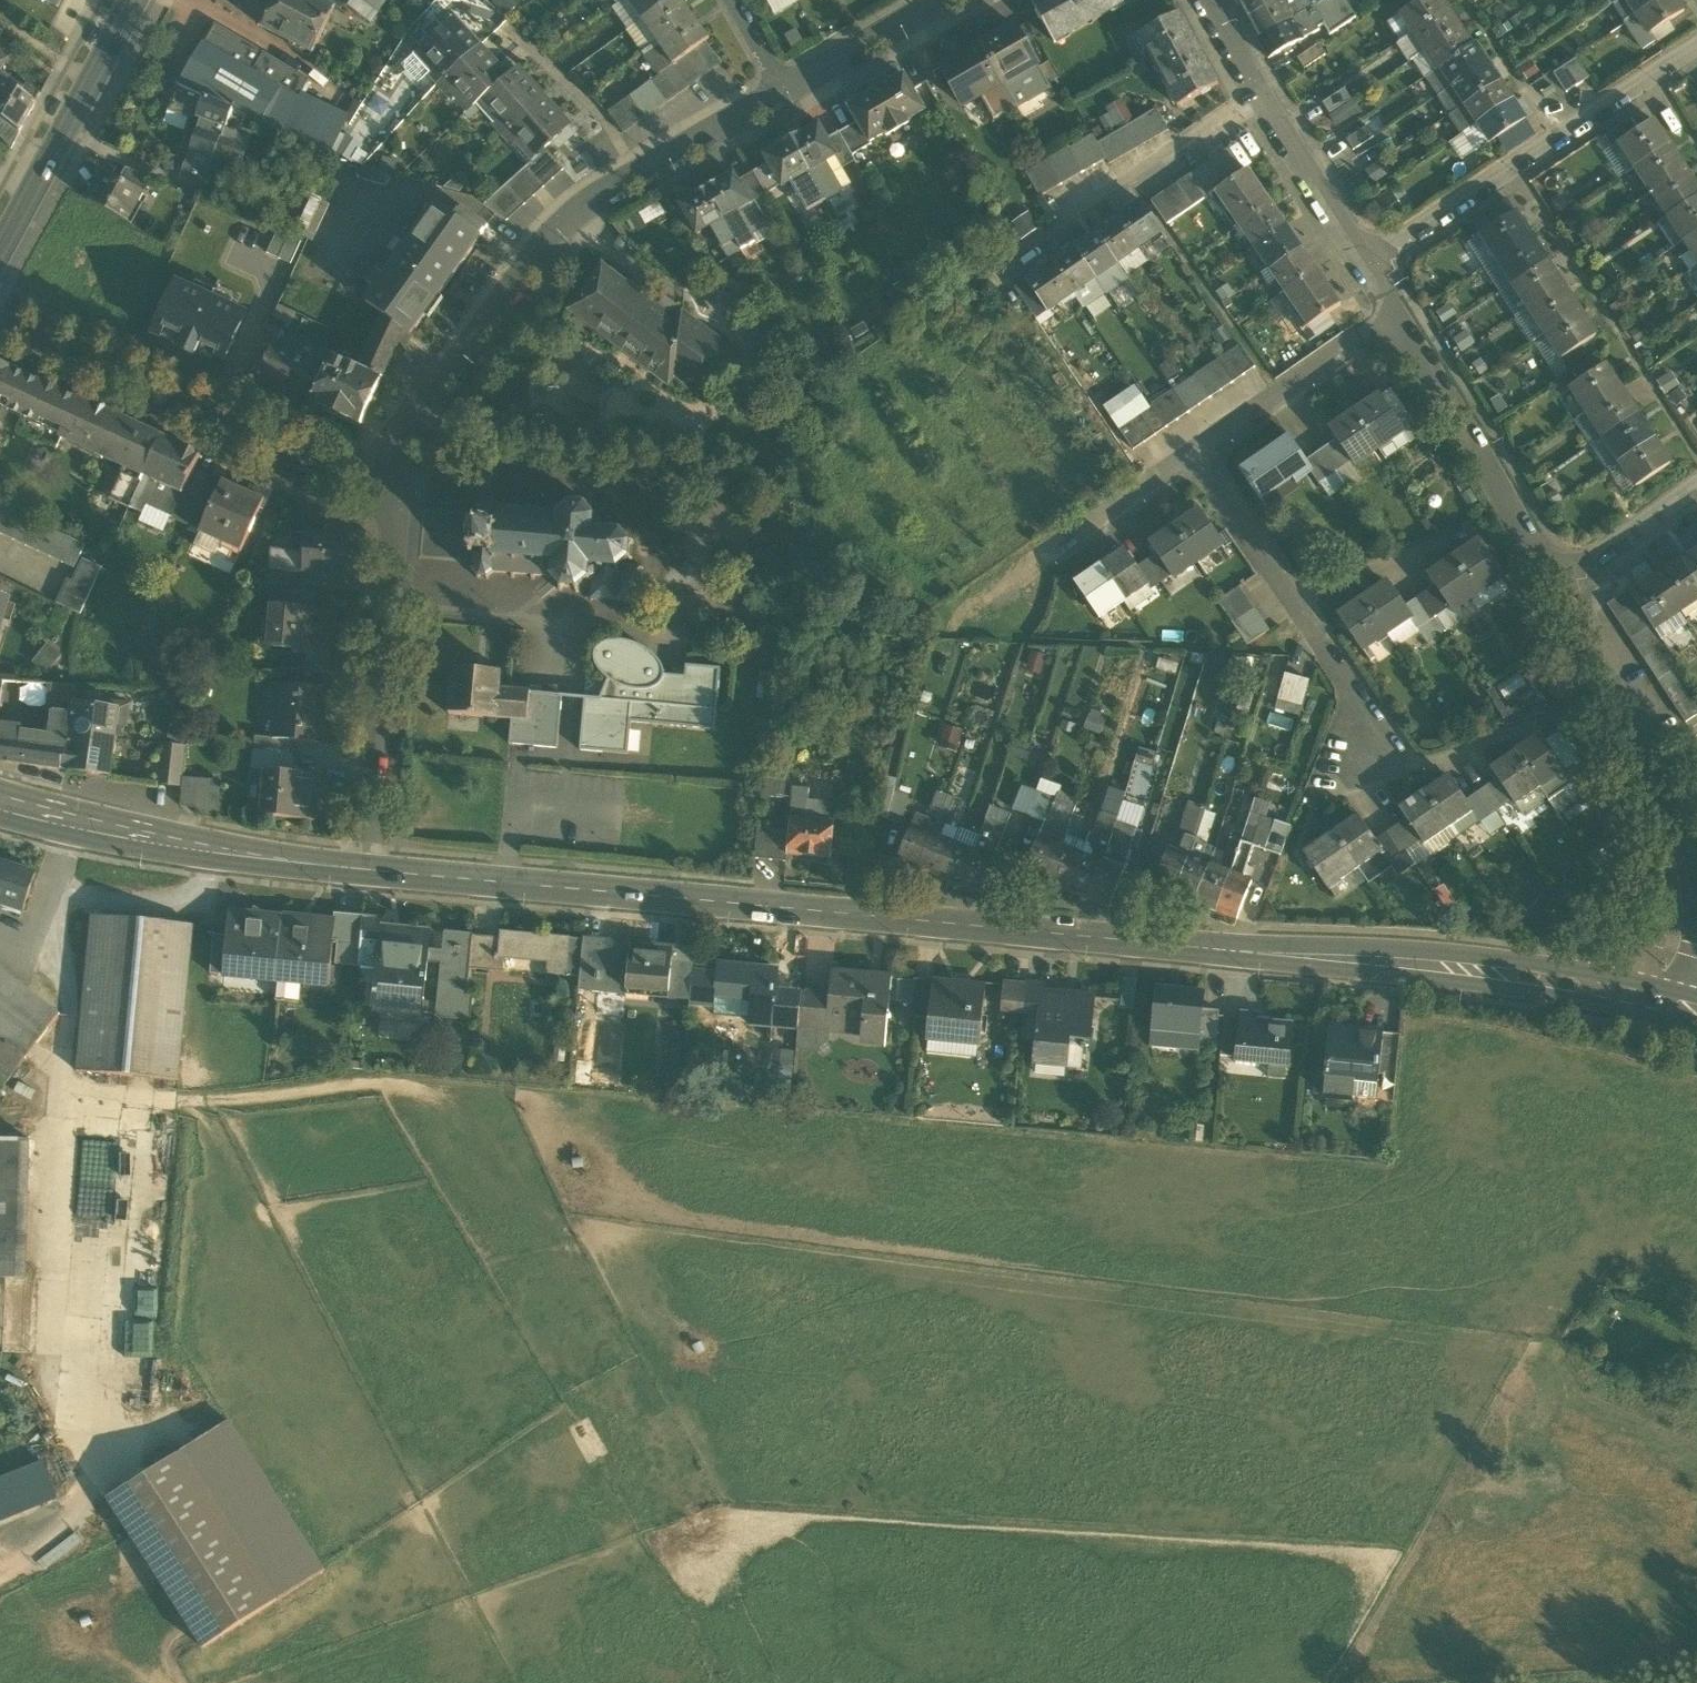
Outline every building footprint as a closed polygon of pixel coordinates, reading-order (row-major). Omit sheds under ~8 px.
[(313,53),(335,9),(318,0),(276,0),(263,28),(313,53)] [(362,0),(352,0),(347,6),(371,24),(379,13),(362,0)] [(379,13),(387,3),(384,0),(362,0),(379,13)] [(511,0),(495,0),(493,2),(505,17),(517,8),(511,0)] [(617,6),(612,9),(628,31),(642,21),(627,0),(626,0),(617,6)] [(642,21),(671,0),(627,0),(642,21)] [(681,0),(671,0),(642,21),(658,43),(693,17),(681,0)] [(798,0),(766,0),(775,16),(800,2),(799,0),(798,0)] [(1055,43),(1056,43),(1056,42),(1069,34),(1069,35),(1111,11),(1111,10),(1124,3),(1125,4),(1126,3),(1124,0),(1038,0),(1032,3),(1055,43)] [(1247,18),(1280,0),(1237,0),(1247,18)] [(1293,19),(1282,0),(1280,0),(1247,18),(1258,38),(1293,19)] [(1293,19),(1315,6),(1326,0),(1307,0),(1302,3),(1300,0),(1282,0),(1293,19)] [(1315,6),(1325,24),(1323,25),(1330,36),(1356,19),(1345,0),(1326,0),(1315,6)] [(1413,33),(1448,10),(1441,0),(1422,0),(1400,14),(1413,33)] [(1637,16),(1661,0),(1621,0),(1613,5),(1626,23),(1637,16)] [(1676,0),(1661,0),(1637,16),(1649,35),(1651,34),(1670,21),(1684,12),(1676,0)] [(1318,28),(1323,25),(1325,24),(1315,6),(1293,19),(1258,38),(1269,58),(1283,51),(1289,47),(1304,39),(1303,39),(1319,31),(1318,28)] [(1460,29),(1448,10),(1413,33),(1425,52),(1460,29)] [(1177,106),(1178,107),(1218,85),(1179,13),(1139,35),(1139,36),(1140,36),(1147,49),(1146,50),(1170,93),(1171,92),(1178,106),(1177,106)] [(1389,21),(1401,41),(1413,33),(1400,14),(1389,21)] [(1649,35),(1637,16),(1626,23),(1643,50),(1656,41),(1651,34),(1649,35)] [(573,31),(563,17),(550,27),(560,41),(573,31)] [(693,17),(658,43),(674,65),(684,58),(695,50),(706,42),(709,40),(693,17)] [(428,74),(439,86),(445,79),(478,49),(452,20),(422,48),(438,66),(428,74)] [(642,21),(628,31),(627,31),(642,53),(645,52),(658,43),(642,21)] [(1651,34),(1656,41),(1658,45),(1677,33),(1670,21),(1651,34)] [(981,45),(1003,84),(1038,64),(1015,25),(981,45)] [(258,122),(282,134),(299,100),(309,81),(215,26),(180,86),(207,98),(233,111),(246,117),(258,122)] [(804,42),(797,29),(784,36),(792,49),(804,42)] [(1472,46),(1460,29),(1425,52),(1438,70),(1476,46),(1475,44),(1472,46)] [(1410,62),(1415,59),(1425,52),(1413,33),(1401,41),(1398,43),(1410,62)] [(0,39),(0,77),(35,103),(40,93),(27,84),(24,88),(0,70),(15,51),(0,39)] [(706,42),(695,50),(711,72),(722,64),(706,42)] [(663,73),(674,65),(658,43),(645,52),(661,75),(663,73)] [(1297,58),(1304,69),(1326,55),(1318,44),(1297,58)] [(963,107),(981,97),(1003,84),(981,45),(941,68),(963,107)] [(1488,64),(1476,46),(1438,70),(1438,71),(1442,69),(1453,87),(1488,64)] [(1289,47),(1283,51),(1285,55),(1292,52),(1289,47)] [(438,66),(422,48),(412,56),(428,74),(438,66)] [(475,106),(485,98),(505,79),(478,49),(445,79),(439,86),(449,97),(458,88),(475,107),(475,106)] [(695,50),(684,58),(700,79),(711,72),(695,50)] [(1438,70),(1425,52),(1415,59),(1427,77),(1438,70)] [(418,84),(428,74),(412,56),(402,66),(418,84)] [(684,58),(674,65),(689,87),(700,79),(684,58)] [(1577,59),(1565,66),(1578,86),(1589,78),(1577,59)] [(1540,73),(1532,60),(1519,69),(1527,81),(1540,73)] [(1051,61),(1039,67),(1049,85),(1061,78),(1051,61)] [(1039,67),(1038,64),(1003,84),(1012,99),(1025,92),(1029,100),(1051,87),(1049,85),(1039,67)] [(1488,64),(1453,87),(1465,105),(1500,82),(1488,64)] [(674,65),(663,73),(678,95),(689,87),(674,65)] [(1566,93),(1578,86),(1565,66),(1553,74),(1566,93)] [(1438,70),(1427,77),(1439,96),(1453,87),(1442,69),(1438,71),(1438,70)] [(492,125),(502,136),(542,100),(515,70),(505,79),(485,98),(501,116),(492,125)] [(661,75),(652,81),(667,103),(678,95),(663,73),(661,75)] [(868,139),(870,143),(882,136),(888,136),(909,123),(912,118),(924,111),(912,90),(909,85),(908,81),(905,77),(901,76),(897,79),(896,81),(889,85),(886,80),(885,81),(885,79),(882,77),(871,83),(871,86),(873,88),(875,93),(858,103),(855,103),(851,105),(849,109),(851,113),(854,116),(858,122),(868,139)] [(35,103),(0,77),(0,118),(20,132),(35,104),(35,103)] [(652,81),(641,89),(657,110),(667,103),(652,81)] [(1500,82),(1465,105),(1478,124),(1512,101),(1500,82)] [(1012,99),(1003,84),(981,97),(994,120),(1016,107),(1012,99)] [(189,163),(211,170),(233,111),(207,98),(180,86),(175,96),(187,102),(183,111),(196,116),(200,117),(205,119),(189,163)] [(1452,114),(1465,105),(1453,87),(1439,96),(1452,114)] [(465,115),(475,107),(458,88),(449,97),(465,115)] [(641,89),(630,97),(646,118),(657,110),(641,89)] [(1322,103),(1329,114),(1352,100),(1344,89),(1322,103)] [(1012,99),(1016,107),(1029,100),(1025,92),(1012,99)] [(187,102),(175,96),(168,111),(189,119),(195,121),(196,116),(183,111),(187,102)] [(391,104),(378,96),(369,109),(382,118),(391,104)] [(630,97),(619,104),(635,126),(646,118),(630,97)] [(485,98),(475,106),(492,125),(501,116),(485,98)] [(1136,122),(1122,99),(1105,109),(1119,132),(1136,122)] [(1353,99),(1330,115),(1338,128),(1362,112),(1353,99)] [(299,100),(282,134),(330,156),(346,122),(299,100)] [(568,129),(542,100),(502,136),(512,147),(522,139),(538,157),(568,129)] [(1512,101),(1478,124),(1491,143),(1497,139),(1525,120),(1512,101)] [(624,134),(635,126),(619,104),(608,112),(624,134)] [(1463,134),(1478,124),(1465,105),(1452,114),(1451,115),(1463,134)] [(1119,132),(1098,144),(1106,160),(1110,165),(1169,131),(1157,110),(1136,122),(1119,132)] [(189,119),(168,111),(163,124),(184,132),(189,119)] [(246,117),(233,111),(211,170),(237,179),(253,135),(252,135),(241,131),(246,117)] [(252,135),(258,122),(246,117),(241,131),(252,135)] [(12,148),(13,146),(20,132),(0,118),(0,136),(12,148)] [(1605,136),(1612,147),(1618,143),(1638,130),(1630,119),(1605,136)] [(1497,139),(1508,155),(1536,136),(1525,120),(1497,139)] [(1618,143),(1635,169),(1670,146),(1653,120),(1638,130),(1618,143)] [(858,122),(839,133),(852,157),(872,146),(870,143),(868,139),(858,122)] [(792,141),(809,171),(823,164),(839,192),(851,184),(843,169),(840,164),(841,163),(838,156),(828,139),(819,124),(802,134),(791,140),(792,141)] [(1476,153),(1491,143),(1478,124),(1463,134),(1476,153)] [(133,127),(114,127),(114,146),(133,146),(133,127)] [(1346,140),(1353,151),(1374,138),(1367,127),(1346,140)] [(799,128),(788,134),(791,140),(802,134),(799,128)] [(365,145),(345,133),(334,151),(353,163),(365,145)] [(841,163),(852,157),(839,133),(828,139),(838,156),(841,163)] [(792,141),(791,140),(788,134),(778,140),(782,146),(792,141)] [(1476,153),(1463,134),(1448,143),(1461,162),(1476,153)] [(1061,186),(1106,160),(1098,144),(1093,136),(1070,149),(1069,149),(1047,161),(1061,186)] [(522,139),(512,147),(528,165),(538,157),(522,139)] [(782,187),(791,182),(809,171),(792,141),(782,146),(765,156),(769,164),(782,186),(782,187)] [(1618,143),(1612,147),(1603,153),(1620,178),(1635,169),(1618,143)] [(1686,170),(1670,146),(1635,169),(1651,193),(1686,170)] [(1229,150),(1216,159),(1231,181),(1244,172),(1229,150)] [(546,151),(536,159),(554,180),(564,171),(546,151)] [(383,157),(380,170),(395,174),(399,161),(383,157)] [(855,162),(852,157),(841,163),(840,164),(843,169),(855,162)] [(536,159),(526,169),(544,189),(554,180),(536,159)] [(1218,190),(1231,181),(1216,159),(1204,167),(1218,190)] [(1391,174),(1382,160),(1365,171),(1374,185),(1391,174)] [(180,177),(206,185),(211,170),(189,163),(186,161),(180,177)] [(1040,198),(1061,186),(1047,161),(1026,174),(1040,198)] [(769,164),(753,173),(766,195),(782,186),(769,164)] [(840,194),(839,192),(823,164),(809,171),(827,202),(840,194)] [(361,179),(385,186),(389,173),(364,167),(361,179)] [(1216,191),(1218,190),(1204,167),(1191,176),(1206,198),(1216,191)] [(120,179),(144,193),(152,178),(126,168),(120,179)] [(526,169),(516,177),(534,197),(544,189),(526,169)] [(1216,191),(1240,226),(1271,205),(1247,170),(1244,172),(1231,181),(1218,190),(1216,191)] [(1686,170),(1651,193),(1668,218),(1696,198),(1696,187),(1686,170)] [(88,201),(127,222),(144,193),(120,179),(105,171),(88,201)] [(827,202),(809,171),(791,182),(808,213),(827,202)] [(460,194),(468,180),(462,172),(444,188),(460,194)] [(707,189),(724,219),(737,212),(752,204),(751,203),(738,181),(734,173),(707,189)] [(751,203),(766,195),(753,173),(738,181),(751,203)] [(1193,207),(1206,198),(1191,176),(1178,185),(1193,207)] [(516,177),(506,186),(524,206),(534,197),(516,177)] [(1180,216),(1193,207),(1178,185),(1165,194),(1180,216)] [(507,222),(524,206),(506,186),(485,206),(507,222)] [(697,235),(711,227),(724,219),(707,189),(679,204),(697,235)] [(1405,211),(1392,189),(1373,201),(1387,222),(1405,211)] [(1167,225),(1180,216),(1165,194),(1152,203),(1167,225)] [(331,204),(312,195),(296,231),(315,239),(331,204)] [(1668,218),(1684,242),(1696,234),(1696,198),(1668,218)] [(877,199),(867,204),(879,226),(889,221),(877,199)] [(1472,223),(1480,235),(1515,212),(1507,200),(1472,223)] [(658,202),(638,213),(646,226),(666,215),(658,202)] [(1141,202),(1118,217),(1140,249),(1162,233),(1141,202)] [(764,226),(752,204),(737,212),(750,235),(764,226)] [(367,304),(384,317),(406,332),(411,336),(481,237),(455,218),(437,205),(385,278),(380,274),(371,287),(376,290),(367,304)] [(1286,226),(1271,205),(1240,226),(1255,248),(1286,226)] [(460,211),(455,218),(481,237),(489,227),(465,210),(460,211)] [(1015,240),(998,211),(988,217),(1004,246),(1015,240)] [(1029,211),(1009,225),(1021,242),(1041,228),(1029,211)] [(750,235),(737,212),(724,219),(742,251),(755,244),(750,235)] [(1480,235),(1497,260),(1531,237),(1515,212),(1480,235)] [(1118,217),(1096,233),(1118,264),(1119,263),(1139,249),(1140,249),(1118,217)] [(742,251),(724,219),(711,227),(729,259),(742,251)] [(771,238),(764,226),(750,235),(755,244),(757,246),(771,238)] [(1301,248),(1286,226),(1255,248),(1270,270),(1301,248)] [(279,260),(290,234),(278,228),(266,254),(279,260)] [(1127,278),(1118,264),(1096,233),(1074,248),(1100,285),(1105,293),(1107,292),(1127,278)] [(1172,247),(1162,233),(1140,249),(1150,263),(1172,247)] [(290,234),(279,260),(291,265),(303,240),(290,234)] [(1691,252),(1696,262),(1696,234),(1684,242),(1691,252)] [(1484,269),(1497,260),(1480,235),(1467,243),(1484,269)] [(1547,262),(1531,237),(1497,260),(1513,285),(1547,262)] [(755,244),(742,251),(748,261),(762,254),(757,246),(755,244)] [(1074,248),(1052,263),(1074,294),(1073,294),(1083,308),(1085,306),(1103,294),(1105,293),(1100,285),(1074,248)] [(1316,270),(1301,248),(1270,270),(1285,292),(1316,270)] [(1139,249),(1119,263),(1128,277),(1148,263),(1139,249)] [(1696,268),(1696,262),(1691,252),(1681,258),(1684,262),(1683,262),(1691,273),(1696,268)] [(1564,287),(1547,262),(1513,285),(1529,309),(1564,287)] [(1050,311),(1073,294),(1074,294),(1052,263),(1026,281),(1045,309),(1047,312),(1050,311)] [(675,376),(701,396),(733,351),(682,313),(676,322),(657,307),(603,266),(570,310),(645,367),(651,358),(675,376)] [(1691,273),(1689,274),(1696,287),(1696,268),(1691,273)] [(1340,305),(1316,270),(1285,292),(1310,327),(1329,313),(1340,305)] [(1139,294),(1127,278),(1107,292),(1119,309),(1139,294)] [(1026,281),(1015,289),(1030,311),(1033,317),(1045,309),(1026,281)] [(196,282),(193,290),(230,307),(233,299),(196,282)] [(193,290),(177,283),(154,333),(181,346),(180,348),(194,355),(195,352),(222,364),(245,314),(230,307),(193,290)] [(1499,294),(1515,319),(1529,309),(1513,285),(1499,294)] [(1580,311),(1564,287),(1529,309),(1545,334),(1580,311)] [(1112,308),(1103,294),(1085,306),(1095,320),(1112,308)] [(676,322),(682,313),(663,298),(657,307),(676,322)] [(1449,303),(1435,312),(1443,324),(1457,315),(1449,303)] [(296,315),(277,307),(272,318),(291,326),(296,315)] [(1055,317),(1050,311),(1047,312),(1045,309),(1033,317),(1041,327),(1055,317)] [(1531,343),(1533,342),(1545,334),(1529,309),(1515,319),(1531,343)] [(1597,336),(1580,311),(1545,334),(1562,359),(1597,336)] [(1303,331),(1311,342),(1336,324),(1329,313),(1310,327),(1303,331)] [(384,317),(360,369),(360,370),(382,380),(400,340),(406,332),(384,317)] [(272,354),(282,332),(270,326),(259,348),(272,354)] [(1219,347),(1231,338),(1223,326),(1211,334),(1219,347)] [(1466,330),(1453,339),(1462,353),(1475,344),(1466,330)] [(361,425),(382,380),(360,370),(360,369),(335,357),(335,356),(282,332),(272,354),(259,382),(279,390),(277,396),(292,403),(295,398),(360,428),(362,425),(361,425)] [(1550,367),(1562,359),(1545,334),(1533,342),(1550,367)] [(1240,346),(1218,361),(1232,384),(1255,368),(1240,346)] [(651,358),(645,367),(668,384),(675,376),(651,358)] [(1168,383),(1182,373),(1172,359),(1158,369),(1168,383)] [(1218,361),(1195,376),(1211,398),(1232,384),(1218,361)] [(4,399),(66,428),(62,436),(63,436),(79,400),(0,363),(0,408),(4,399)] [(1582,396),(1591,410),(1621,390),(1605,365),(1570,388),(1577,399),(1582,396)] [(1671,372),(1656,381),(1666,396),(1681,387),(1671,372)] [(1195,376),(1173,391),(1189,413),(1211,398),(1195,376)] [(1390,390),(1380,397),(1393,417),(1404,410),(1390,390)] [(1638,415),(1621,390),(1591,410),(1587,413),(1594,424),(1599,420),(1608,435),(1638,415)] [(1151,406),(1152,407),(1167,428),(1189,413),(1173,391),(1151,406)] [(1582,396),(1577,399),(1587,413),(1591,410),(1582,396)] [(1380,397),(1356,413),(1379,448),(1402,432),(1403,431),(1393,417),(1380,397)] [(110,499),(130,508),(162,438),(79,400),(63,436),(71,440),(71,441),(85,448),(86,445),(104,454),(103,457),(125,468),(110,499)] [(1152,407),(1130,422),(1144,443),(1167,428),(1152,407)] [(1402,432),(1410,444),(1421,436),(1404,410),(1393,417),(1403,431),(1402,432)] [(1355,464),(1379,448),(1356,413),(1332,430),(1338,440),(1353,461),(1355,464)] [(1594,424),(1587,413),(1574,421),(1591,446),(1603,438),(1594,424)] [(1654,439),(1638,415),(1608,435),(1603,438),(1610,448),(1615,445),(1624,459),(1654,439)] [(1599,420),(1594,424),(1603,438),(1608,435),(1599,420)] [(1134,451),(1144,443),(1130,422),(1119,430),(1134,451)] [(1402,432),(1379,448),(1387,459),(1410,444),(1402,432)] [(681,442),(697,451),(702,442),(686,433),(681,442)] [(143,513),(147,506),(157,482),(183,494),(194,470),(201,456),(200,456),(200,455),(184,448),(183,448),(162,438),(130,508),(143,513)] [(1241,471),(1259,496),(1290,474),(1296,483),(1312,472),(1305,462),(1289,438),(1241,471)] [(1603,438),(1591,446),(1607,470),(1608,469),(1619,462),(1610,448),(1603,438)] [(1670,465),(1654,439),(1624,459),(1619,462),(1626,473),(1631,469),(1641,484),(1670,465)] [(1338,440),(1327,447),(1342,469),(1353,461),(1338,440)] [(1610,448),(1619,462),(1624,459),(1615,445),(1610,448)] [(1336,473),(1342,469),(1327,447),(1316,455),(1331,476),(1336,473)] [(1320,484),(1331,476),(1316,455),(1305,462),(1312,472),(1320,484)] [(1342,469),(1336,473),(1347,487),(1350,491),(1366,480),(1355,464),(1353,461),(1342,469)] [(1619,462),(1608,469),(1625,495),(1636,487),(1626,473),(1619,462)] [(1631,469),(1626,473),(1636,487),(1641,484),(1631,469)] [(189,525),(199,502),(210,478),(194,470),(183,494),(172,517),(189,525)] [(1331,476),(1320,484),(1330,499),(1347,487),(1336,473),(1331,476)] [(222,483),(210,478),(199,502),(211,507),(222,483)] [(172,517),(183,494),(157,482),(147,506),(171,517),(172,517)] [(222,543),(241,552),(261,509),(249,503),(252,497),(223,483),(222,483),(211,507),(200,532),(223,542),(222,543)] [(0,484),(0,504),(9,508),(16,492),(0,484)] [(637,603),(638,605),(640,604),(638,601),(641,571),(643,569),(642,567),(640,569),(630,568),(630,561),(631,562),(633,559),(629,557),(630,546),(634,544),(633,541),(629,543),(621,534),(623,529),(620,528),(619,532),(607,531),(607,527),(604,527),(604,531),(600,531),(601,530),(599,528),(599,522),(602,521),(601,519),(599,520),(595,518),(598,517),(597,514),(592,516),(585,507),(587,503),(584,501),(582,505),(570,504),(569,500),(566,501),(568,505),(559,513),(555,511),(554,512),(541,511),(541,507),(538,507),(538,511),(521,510),(521,506),(518,505),(518,509),(499,508),(495,503),(496,501),(494,500),(493,502),(487,502),(486,499),(484,500),(485,502),(480,507),(478,505),(476,507),(479,508),(478,522),(476,521),(476,522),(473,521),(473,526),(471,526),(471,527),(466,526),(466,530),(468,530),(467,546),(464,546),(464,549),(469,549),(469,551),(470,551),(470,556),(473,556),(475,556),(473,569),(471,570),(472,573),(474,571),(478,576),(477,579),(479,580),(480,577),(486,578),(487,580),(489,580),(488,577),(493,573),(512,574),(512,578),(514,579),(515,575),(532,576),(532,580),(534,580),(535,576),(548,578),(549,579),(553,578),(561,587),(558,591),(561,592),(563,588),(575,589),(576,593),(579,592),(578,591),(593,592),(592,598),(590,599),(591,601),(594,599),(637,603)] [(75,569),(85,545),(0,505),(0,534),(75,569)] [(147,506),(143,513),(139,522),(164,533),(171,517),(147,506)] [(1199,511),(1175,527),(1198,561),(1199,563),(1223,547),(1199,511)] [(1174,578),(1198,561),(1175,527),(1151,544),(1158,553),(1173,575),(1174,578)] [(216,557),(222,543),(223,542),(200,532),(193,546),(216,557)] [(264,587),(311,591),(312,573),(345,576),(349,538),(306,534),(306,535),(294,534),(294,536),(293,553),(272,551),(271,568),(266,567),(264,587)] [(1478,543),(1454,559),(1477,593),(1501,577),(1478,543)] [(1124,551),(1100,567),(1123,601),(1146,585),(1147,585),(1136,569),(1124,551)] [(1681,561),(1657,577),(1631,594),(1637,603),(1638,603),(1645,614),(1652,625),(1654,629),(1665,621),(1662,616),(1676,607),(1680,612),(1690,605),(1687,600),(1696,593),(1696,551),(1681,561)] [(1158,553),(1147,561),(1162,583),(1173,575),(1158,553)] [(57,604),(81,615),(102,568),(83,559),(73,582),(68,580),(57,604)] [(1469,599),(1477,593),(1454,559),(1430,575),(1437,585),(1451,606),(1453,609),(1469,599)] [(1150,591),(1162,583),(1147,561),(1136,569),(1147,585),(1146,585),(1150,591)] [(1099,617),(1123,601),(1100,567),(1076,583),(1099,617)] [(1501,577),(1477,593),(1486,606),(1510,590),(1501,577)] [(1387,583),(1363,599),(1386,633),(1388,635),(1411,619),(1404,607),(1387,583)] [(1146,585),(1123,601),(1131,612),(1154,597),(1150,591),(1146,585)] [(1437,585),(1426,592),(1415,600),(1404,607),(1418,629),(1429,621),(1435,618),(1440,614),(1451,606),(1437,585)] [(271,605),(308,608),(310,592),(311,592),(311,591),(264,587),(263,599),(271,600),(271,605)] [(1218,602),(1225,613),(1247,598),(1240,587),(1223,598),(1218,602)] [(1608,604),(1617,617),(1637,603),(1631,594),(1629,590),(1608,604)] [(1477,593),(1469,599),(1478,612),(1486,606),(1477,593)] [(1690,605),(1696,600),(1696,593),(1687,600),(1690,605)] [(9,600),(0,597),(0,626),(9,600)] [(1255,609),(1247,598),(1225,613),(1233,624),(1255,609)] [(1362,650),(1386,633),(1363,599),(1339,616),(1362,650)] [(1617,617),(1624,628),(1645,614),(1638,603),(1637,603),(1617,617)] [(307,655),(331,657),(333,626),(312,624),(313,610),(314,610),(315,609),(313,608),(308,608),(271,605),(267,646),(295,648),(294,654),(307,655)] [(1435,618),(1445,633),(1462,622),(1453,609),(1451,606),(1440,614),(1435,618)] [(1662,616),(1665,621),(1680,612),(1676,607),(1662,616)] [(1262,620),(1255,609),(1233,624),(1240,635),(1262,620)] [(1688,625),(1680,612),(1665,621),(1654,629),(1658,635),(1663,642),(1688,625)] [(1624,628),(1631,638),(1652,625),(1645,614),(1624,628)] [(1429,621),(1418,629),(1421,632),(1429,644),(1445,633),(1435,618),(1429,621)] [(1411,619),(1388,635),(1397,648),(1421,632),(1418,629),(1411,619)] [(1269,631),(1262,620),(1240,635),(1247,646),(1269,631)] [(1631,638),(1637,649),(1658,635),(1654,629),(1652,625),(1631,638)] [(1637,649),(1644,659),(1665,645),(1663,642),(1658,635),(1637,649)] [(580,751),(628,755),(631,723),(715,731),(720,669),(686,666),(685,677),(665,676),(663,669),(662,666),(660,663),(654,655),(646,649),(638,645),(629,642),(620,641),(613,641),(606,643),(599,646),(595,652),(594,659),(596,667),(600,673),(605,678),(608,680),(600,699),(585,698),(580,751)] [(63,656),(48,644),(33,662),(48,675),(63,656)] [(1644,659),(1651,669),(1672,656),(1665,645),(1644,659)] [(1047,657),(1032,651),(1025,671),(1041,676),(1047,657)] [(305,673),(329,675),(331,657),(307,655),(305,673)] [(1651,669),(1658,680),(1679,666),(1672,656),(1651,669)] [(1157,669),(1175,675),(1178,665),(1160,659),(1157,669)] [(1658,680),(1665,690),(1686,677),(1679,666),(1658,680)] [(509,745),(558,749),(562,696),(499,691),(501,674),(454,669),(449,715),(512,721),(509,745)] [(756,698),(769,700),(773,674),(760,672),(756,698)] [(1519,673),(1497,686),(1504,699),(1526,685),(1519,673)] [(1278,700),(1302,706),(1309,681),(1285,674),(1278,700)] [(587,677),(585,698),(600,699),(608,680),(605,678),(587,677)] [(1665,690),(1672,701),(1693,687),(1686,677),(1665,690)] [(291,741),(323,744),(328,688),(275,683),(272,717),(275,718),(274,739),(291,741)] [(1235,710),(1248,714),(1257,687),(1244,683),(1235,710)] [(70,686),(52,685),(50,714),(54,714),(73,716),(75,703),(77,686),(76,686),(70,686)] [(1679,711),(1696,699),(1696,694),(1693,687),(1672,701),(1679,711)] [(1679,711),(1686,722),(1696,715),(1696,699),(1679,711)] [(1302,706),(1278,700),(1275,710),(1299,717),(1302,706)] [(66,771),(111,778),(118,726),(127,727),(129,718),(128,718),(130,705),(109,702),(103,701),(103,707),(75,703),(73,716),(66,771)] [(1498,711),(1508,725),(1523,716),(1518,706),(1511,710),(1509,707),(1506,709),(1505,707),(1498,711)] [(1090,715),(1089,714),(1083,729),(1101,736),(1106,721),(1100,719),(1102,713),(1092,710),(1090,715)] [(66,771),(73,716),(54,714),(51,737),(21,733),(21,727),(0,724),(0,762),(66,771)] [(1079,726),(1062,720),(1059,730),(1075,736),(1079,726)] [(1544,742),(1563,770),(1583,756),(1574,743),(1578,741),(1571,723),(1544,742)] [(965,731),(944,725),(937,747),(957,754),(965,731)] [(1515,752),(1539,787),(1563,770),(1544,742),(1539,735),(1515,752)] [(254,751),(289,754),(291,741),(274,739),(255,737),(254,751)] [(1033,747),(1012,741),(1008,756),(1028,763),(1033,747)] [(156,785),(183,788),(186,748),(162,745),(156,785)] [(1156,755),(1139,749),(1135,762),(1152,767),(1156,755)] [(262,816),(315,821),(319,775),(288,772),(289,754),(254,751),(251,785),(264,786),(262,816)] [(1515,803),(1516,803),(1525,817),(1544,804),(1542,801),(1534,790),(1539,787),(1515,752),(1492,769),(1498,779),(1513,800),(1515,803)] [(1467,764),(1457,773),(1471,790),(1481,781),(1467,764)] [(1563,770),(1539,787),(1546,798),(1549,802),(1574,785),(1563,770)] [(889,819),(895,794),(899,779),(885,776),(876,815),(889,819)] [(787,779),(764,777),(761,805),(771,806),(771,797),(785,799),(787,779)] [(1449,777),(1425,793),(1448,827),(1472,811),(1465,801),(1449,777)] [(1041,778),(1036,792),(1039,793),(1055,800),(1057,800),(1062,787),(1041,778)] [(183,779),(183,788),(181,807),(196,809),(199,780),(183,779)] [(1498,779),(1487,786),(1502,808),(1513,800),(1498,779)] [(199,780),(196,809),(206,818),(219,819),(222,782),(199,780)] [(1496,811),(1502,808),(1487,786),(1476,794),(1491,815),(1496,811)] [(794,787),(793,799),(808,801),(810,789),(794,787)] [(1013,810),(1030,816),(1039,793),(1036,792),(1022,787),(1013,810)] [(1539,787),(1534,790),(1542,801),(1546,798),(1539,787)] [(1118,818),(1121,809),(1126,793),(1111,788),(1103,813),(1118,818)] [(927,821),(937,825),(948,797),(938,793),(927,821)] [(1055,800),(1039,793),(1030,816),(1046,822),(1055,800)] [(1424,843),(1448,827),(1425,793),(1401,809),(1407,819),(1422,840),(1424,843)] [(889,819),(902,823),(908,797),(895,794),(889,819)] [(1480,823),(1491,815),(1476,794),(1465,801),(1472,811),(1480,823)] [(933,835),(940,838),(944,828),(950,831),(961,802),(948,797),(937,825),(933,835)] [(1249,814),(1250,815),(1266,820),(1271,803),(1254,798),(1249,814)] [(793,799),(791,819),(834,824),(836,804),(808,801),(793,799)] [(1025,874),(1046,882),(1065,836),(1072,815),(1075,807),(1057,800),(1055,800),(1046,822),(1025,874)] [(1187,836),(1196,840),(1201,822),(1204,811),(1205,809),(1190,804),(1181,835),(1186,836),(1187,836)] [(991,808),(980,837),(975,852),(959,889),(981,898),(996,860),(995,860),(998,851),(1011,816),(991,808)] [(1121,809),(1118,818),(1116,823),(1136,829),(1141,815),(1121,809)] [(1207,832),(1211,833),(1216,815),(1204,811),(1201,822),(1209,824),(1207,832)] [(1456,839),(1480,823),(1472,811),(1448,827),(1456,839)] [(1491,815),(1480,823),(1489,837),(1506,826),(1496,811),(1491,815)] [(1094,859),(1082,854),(1067,891),(1087,899),(1107,851),(1116,823),(1118,818),(1103,813),(1092,846),(1096,852),(1094,859)] [(1072,840),(1074,841),(1083,819),(1072,815),(1065,836),(1073,839),(1072,840)] [(1254,848),(1281,856),(1292,827),(1266,820),(1250,815),(1242,839),(1241,843),(1242,843),(1254,847),(1254,848)] [(897,863),(918,872),(933,835),(937,825),(927,821),(916,816),(897,863)] [(1358,817),(1334,833),(1357,867),(1381,851),(1374,842),(1358,817)] [(831,859),(834,824),(791,819),(790,832),(787,855),(831,859)] [(1407,819),(1396,826),(1411,848),(1422,840),(1407,819)] [(1209,824),(1201,822),(1196,840),(1196,841),(1207,845),(1211,833),(1207,832),(1209,824)] [(1136,829),(1116,823),(1107,851),(1087,899),(1088,900),(1109,908),(1124,871),(1123,871),(1136,829)] [(1396,826),(1385,834),(1400,855),(1405,852),(1411,848),(1396,826)] [(1415,866),(1456,839),(1448,827),(1424,843),(1422,840),(1411,848),(1405,852),(1415,866)] [(755,859),(787,862),(787,855),(790,832),(758,829),(755,859)] [(960,829),(954,844),(975,852),(980,837),(960,829)] [(1327,887),(1357,867),(1334,833),(1304,853),(1327,887)] [(1389,863),(1400,855),(1385,834),(1374,842),(1381,851),(1389,863)] [(940,838),(933,835),(918,872),(938,881),(939,880),(954,844),(940,838)] [(1073,839),(1065,836),(1046,882),(1067,891),(1082,854),(1069,849),(1072,840),(1073,839)] [(1154,885),(1175,894),(1194,848),(1196,841),(1196,840),(1187,836),(1186,836),(1181,849),(1185,850),(1182,854),(1169,849),(1154,885)] [(1195,903),(1216,911),(1231,874),(1242,843),(1241,843),(1231,840),(1226,854),(1221,870),(1210,866),(1195,903)] [(1175,894),(1195,903),(1210,866),(1200,862),(1207,845),(1196,841),(1194,848),(1175,894)] [(1254,847),(1242,843),(1231,874),(1216,911),(1237,920),(1252,883),(1243,880),(1254,848),(1254,847)] [(959,889),(975,852),(954,844),(939,880),(959,889)] [(1215,849),(1210,866),(1221,870),(1226,854),(1215,849)] [(1368,884),(1393,868),(1389,863),(1381,851),(1357,867),(1367,882),(1368,884)] [(1400,855),(1389,863),(1393,868),(1399,877),(1415,866),(1405,852),(1400,855)] [(23,912),(36,874),(0,862),(0,905),(23,912)] [(1357,867),(1327,887),(1337,902),(1367,882),(1357,867)] [(1445,885),(1435,891),(1448,910),(1457,904),(1445,885)] [(1540,894),(1531,908),(1549,919),(1558,905),(1540,894)] [(223,976),(276,981),(276,980),(283,916),(265,915),(255,907),(250,914),(229,912),(227,936),(223,976)] [(338,942),(360,944),(363,917),(363,916),(335,914),(334,921),(336,922),(334,941),(338,942)] [(283,916),(276,980),(302,983),(303,983),(303,976),(330,979),(334,941),(336,922),(334,921),(283,916)] [(78,1072),(179,1082),(193,927),(92,917),(78,1072)] [(382,919),(363,917),(360,944),(358,967),(361,968),(376,969),(380,930),(381,930),(382,919)] [(402,1010),(403,1010),(404,999),(424,1001),(425,1001),(425,999),(424,999),(426,982),(427,980),(426,980),(428,963),(429,950),(431,930),(409,928),(408,933),(381,930),(380,930),(376,969),(372,1007),(402,1010)] [(549,974),(567,976),(571,939),(571,938),(500,931),(499,938),(498,956),(504,957),(550,961),(549,974)] [(436,1018),(471,1022),(473,997),(467,997),(470,968),(473,936),(473,935),(444,932),(442,951),(441,965),(437,1003),(436,1015),(436,1018)] [(210,974),(223,976),(227,936),(214,935),(210,974)] [(470,968),(483,969),(486,937),(473,936),(470,968)] [(499,938),(486,937),(483,969),(503,971),(504,957),(498,956),(499,938)] [(567,976),(580,977),(584,940),(571,939),(567,976)] [(579,991),(597,993),(603,940),(584,939),(584,940),(580,977),(579,991)] [(597,993),(627,996),(628,984),(643,986),(642,992),(668,995),(669,995),(674,947),(603,940),(597,993)] [(360,944),(338,942),(335,965),(358,967),(360,944)] [(667,1000),(690,1002),(692,975),(695,950),(674,947),(669,995),(668,995),(667,1000)] [(442,951),(429,950),(428,963),(441,965),(442,951)] [(717,964),(716,978),(714,999),(715,999),(751,1003),(749,1025),(773,1027),(776,991),(775,991),(777,970),(776,970),(775,974),(754,972),(754,968),(717,964)] [(4,1088),(61,1015),(0,968),(0,1085),(4,1088)] [(861,1038),(886,1041),(891,986),(868,983),(868,976),(832,972),(829,1000),(827,1022),(828,1022),(862,1025),(861,1038)] [(715,1006),(715,999),(714,999),(716,978),(692,975),(690,1002),(689,1004),(715,1006)] [(303,976),(303,983),(330,986),(330,979),(303,976)] [(892,978),(868,976),(868,983),(891,986),(892,978)] [(1139,980),(1123,978),(1120,1009),(1135,1010),(1139,980)] [(300,1002),(302,983),(276,980),(276,981),(275,1000),(300,1002)] [(913,1004),(915,981),(898,980),(896,1003),(913,1004)] [(911,1018),(929,1020),(933,982),(915,980),(915,981),(913,1004),(911,1018)] [(978,1048),(980,1048),(986,988),(933,982),(929,1020),(927,1043),(928,1043),(929,1031),(979,1036),(978,1048)] [(1001,1012),(1023,1014),(1026,986),(1004,983),(1001,1012)] [(1044,987),(1026,986),(1023,1014),(1041,1016),(1043,994),(1044,987)] [(1151,1048),(1180,1051),(1181,1034),(1199,1036),(1200,1036),(1203,1010),(1204,993),(1157,989),(1151,1048)] [(773,1027),(799,1029),(802,997),(802,993),(776,991),(773,1027)] [(1036,1059),(1067,1063),(1069,1046),(1082,1047),(1082,1050),(1086,1051),(1086,1047),(1088,1048),(1093,999),(1043,994),(1041,1016),(1040,1029),(1039,1029),(1036,1059)] [(829,1000),(802,997),(799,1029),(827,1031),(828,1022),(827,1022),(829,1000)] [(403,1010),(402,1010),(401,1014),(422,1017),(422,1013),(424,1002),(424,1001),(404,999),(403,1010)] [(436,1015),(437,1003),(424,1002),(422,1013),(436,1015)] [(1199,1043),(1216,1044),(1219,1012),(1203,1010),(1200,1036),(1199,1036),(1198,1043),(1199,1043)] [(1242,1013),(1242,1019),(1240,1037),(1255,1039),(1257,1021),(1258,1015),(1242,1013)] [(1237,1059),(1240,1037),(1242,1019),(1224,1018),(1220,1057),(1237,1059)] [(633,1071),(634,1020),(595,1020),(594,1070),(633,1071)] [(1269,1079),(1285,1081),(1286,1069),(1287,1069),(1292,1025),(1257,1021),(1255,1039),(1240,1037),(1237,1059),(1237,1065),(1238,1065),(1238,1060),(1270,1063),(1270,1068),(1269,1079)] [(862,1025),(828,1022),(827,1031),(827,1035),(861,1038),(862,1025)] [(1323,1097),(1353,1100),(1354,1084),(1378,1086),(1380,1061),(1383,1033),(1330,1028),(1323,1097)] [(797,1049),(816,1050),(826,1042),(827,1035),(827,1031),(799,1029),(797,1049)] [(929,1031),(928,1043),(978,1048),(979,1036),(929,1031)] [(1380,1061),(1398,1063),(1401,1035),(1383,1033),(1380,1061)] [(1181,1034),(1180,1051),(1199,1053),(1199,1043),(1198,1043),(1199,1036),(1181,1034)] [(886,1041),(861,1038),(860,1046),(885,1048),(886,1041)] [(1067,1063),(1036,1059),(1035,1066),(1067,1069),(1085,1071),(1088,1048),(1086,1047),(1086,1051),(1082,1050),(1082,1047),(1069,1046),(1067,1063)] [(1238,1060),(1238,1065),(1270,1068),(1270,1063),(1238,1060)] [(1067,1069),(1035,1066),(1034,1075),(1066,1079),(1067,1069)] [(1354,1084),(1353,1100),(1376,1102),(1378,1086),(1354,1084)] [(1190,1125),(1188,1144),(1203,1145),(1205,1127),(1190,1125)] [(27,1279),(30,1141),(0,1140),(0,1279),(27,1279)] [(326,1571),(230,1422),(183,1452),(279,1602),(326,1571)] [(108,1500),(204,1649),(279,1602),(183,1452),(108,1500)] [(60,1499),(44,1463),(0,1480),(0,1523),(60,1499)]
